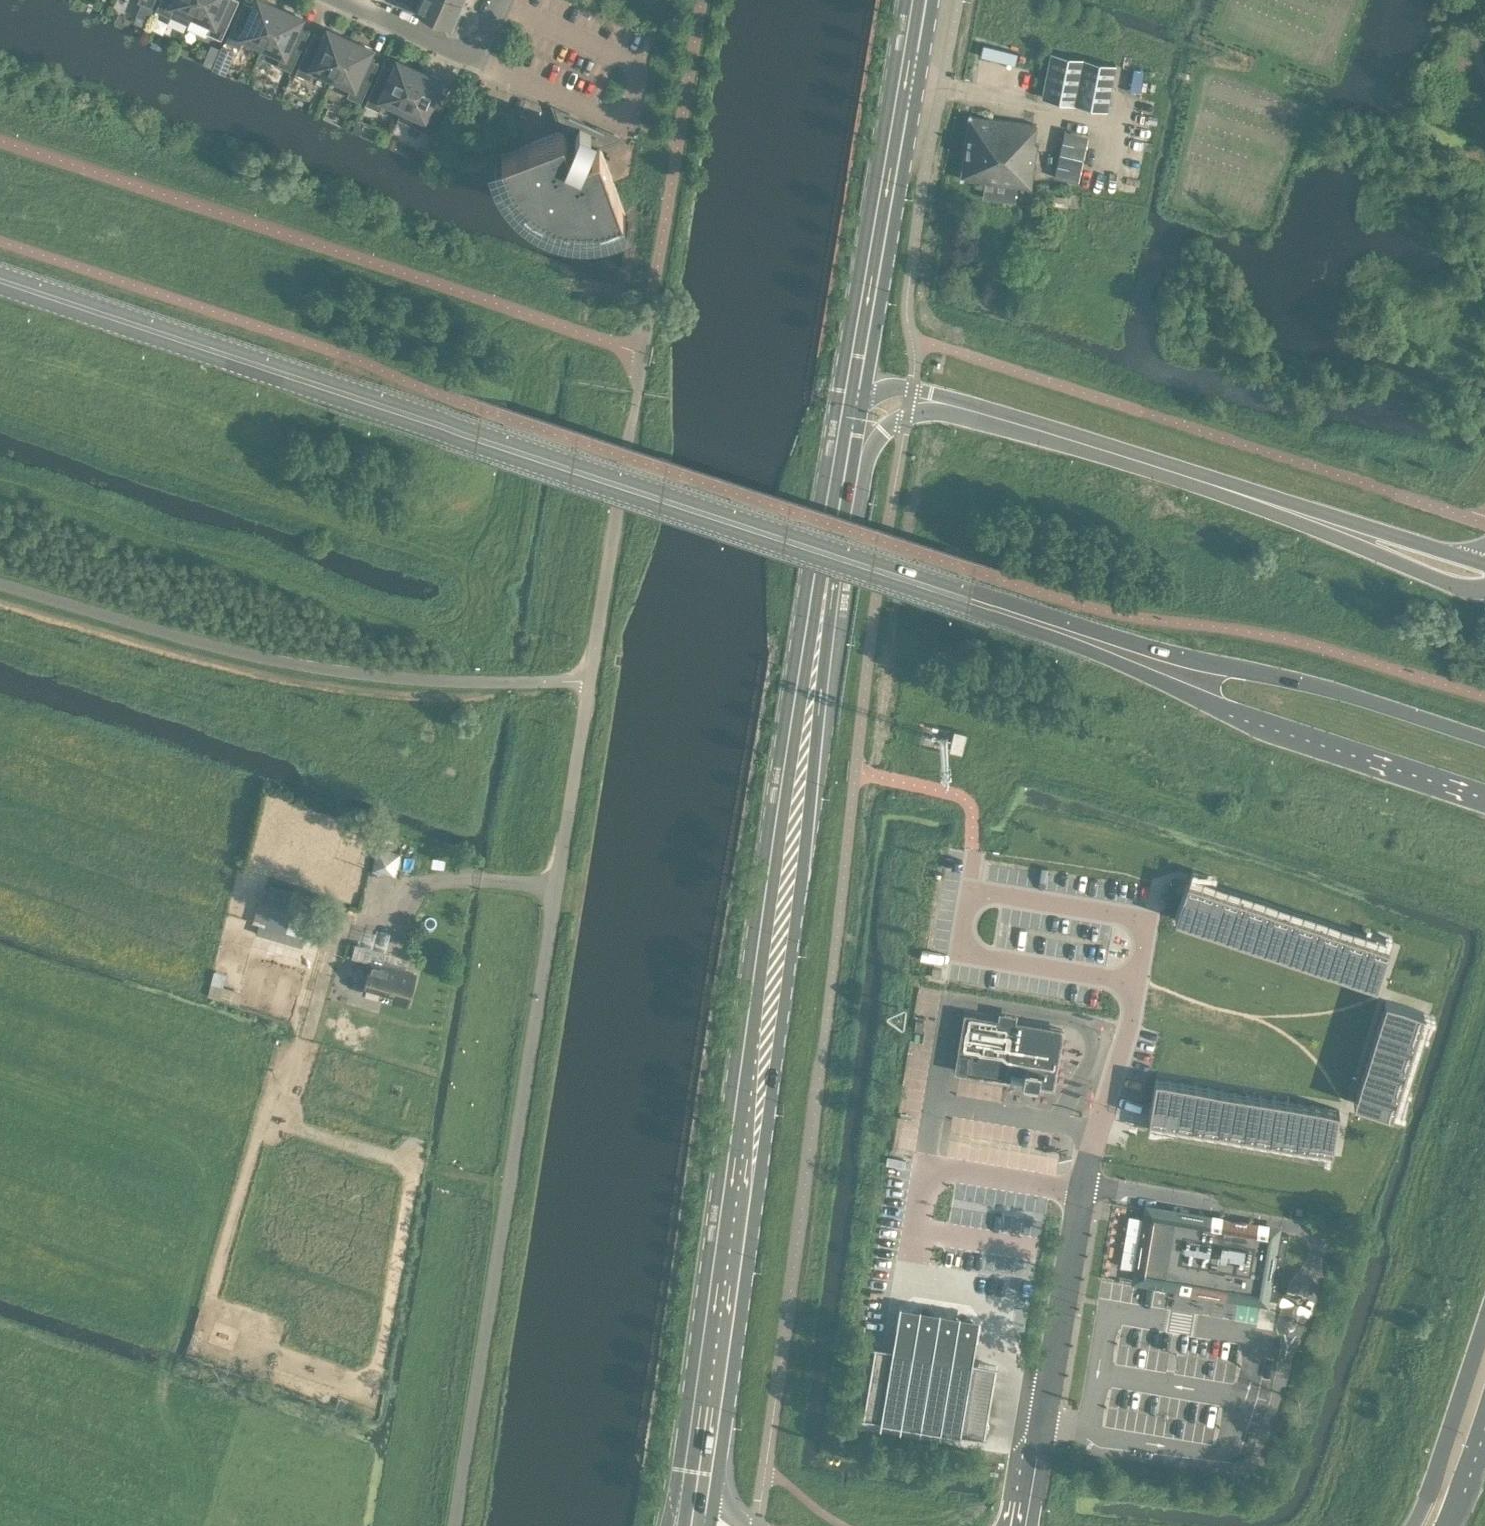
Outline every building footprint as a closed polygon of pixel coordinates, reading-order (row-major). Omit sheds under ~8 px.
[(189,23),(192,17),(200,0),(160,0),(156,8),(189,23)] [(222,39),(239,0),(200,0),(192,17),(211,25),(208,32),(222,39)] [(243,40),(262,48),(280,8),(270,4),(271,2),(267,0),(258,0),(257,2),(258,2),(256,6),(244,1),(226,41),(240,47),(243,40)] [(456,12),(460,3),(454,0),(412,0),(410,5),(456,25),(461,14),(456,12)] [(300,21),(302,16),(290,10),(289,13),(280,8),(262,48),(281,56),(278,64),(292,70),(309,30),(297,25),(299,21),(300,21)] [(329,28),(327,33),(326,38),(313,32),(296,72),(310,78),(313,71),(332,79),(349,40),(340,35),(341,33),(329,28)] [(370,52),(372,47),(360,42),(359,44),(349,40),(332,79),(351,88),(348,95),(361,101),(379,62),(367,56),(369,52),(370,52)] [(1056,55),(1046,98),(1106,110),(1115,67),(1056,55)] [(216,59),(213,66),(220,69),(224,62),(216,59)] [(380,109),(383,102),(401,110),(402,111),(419,71),(410,67),(411,65),(399,59),(397,64),(397,65),(395,69),(383,64),(366,103),(380,109)] [(401,110),(398,118),(417,126),(431,133),(449,93),(437,88),(439,83),(439,84),(442,79),(430,73),(429,75),(419,71),(402,111),(401,110)] [(563,129),(502,152),(503,154),(512,176),(548,211),(599,215),(621,207),(623,207),(600,145),(620,138),(556,109),(563,129)] [(970,115),(962,177),(1031,186),(1037,142),(1034,142),(1037,123),(970,115)] [(390,134),(386,144),(395,148),(399,138),(390,134)] [(417,147),(413,156),(422,160),(426,150),(417,147)] [(1069,196),(1054,194),(1052,207),(1068,209),(1069,196)] [(967,732),(955,729),(951,749),(962,751),(967,732)] [(376,847),(370,870),(395,877),(401,853),(376,847)] [(1188,880),(1175,918),(1377,985),(1390,947),(1188,880)] [(356,942),(352,956),(372,961),(364,990),(407,1002),(415,973),(382,964),(386,950),(356,942)] [(1386,1000),(1354,1102),(1392,1114),(1424,1012),(1386,1000)] [(961,1032),(962,1032),(956,1070),(1006,1078),(1006,1079),(1027,1083),(1027,1082),(1053,1086),(1063,1028),(1015,1020),(1015,1018),(1004,1016),(1004,1015),(999,1014),(998,1017),(965,1011),(961,1032)] [(1156,1078),(1149,1118),(1333,1149),(1339,1109),(1156,1078)] [(1145,1209),(1134,1274),(1182,1282),(1182,1287),(1211,1292),(1211,1287),(1279,1299),(1290,1233),(1145,1209)] [(974,1355),(877,1339),(865,1412),(962,1428),(974,1355)]
